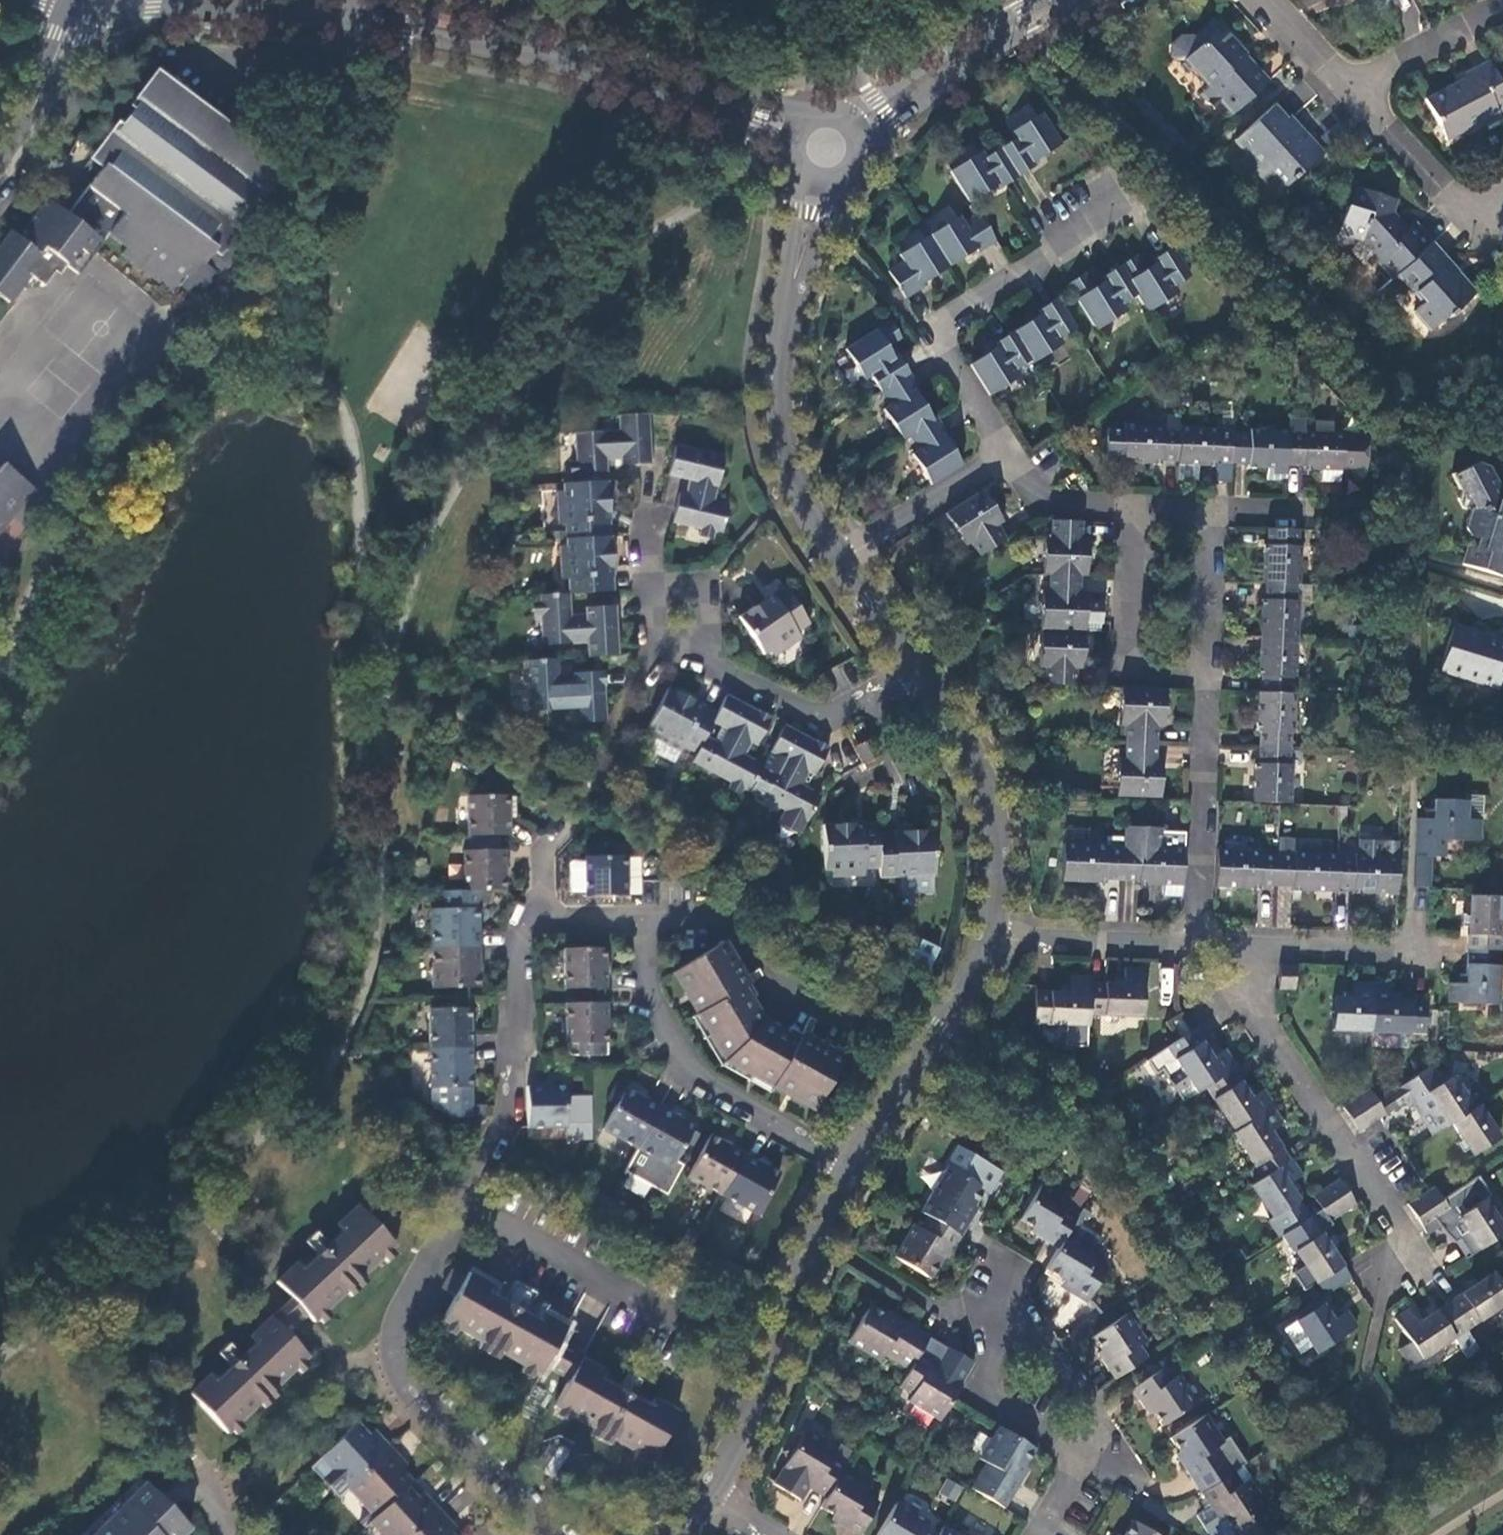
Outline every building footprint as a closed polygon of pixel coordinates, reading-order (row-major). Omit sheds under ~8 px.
[(1195,52),(1220,28),(1214,22),(1194,39),(1181,39),(1171,48),(1171,60),(1173,63),(1191,47),(1195,52)] [(1227,124),(1269,85),(1254,69),(1256,67),(1220,28),(1195,52),(1191,47),(1172,64),(1202,95),(1216,112),(1224,105),(1230,112),(1223,120),(1227,124)] [(1491,59),(1462,74),(1465,79),(1427,99),(1448,140),(1502,113),(1502,83),(1491,59)] [(98,251),(112,234),(129,247),(123,255),(175,295),(181,287),(197,299),(216,274),(203,264),(215,249),(216,250),(228,235),(278,168),(156,77),(92,163),(102,170),(68,215),(48,201),(28,228),(41,237),(33,247),(13,233),(0,249),(0,297),(9,304),(30,276),(44,286),(54,273),(59,276),(68,266),(80,275),(98,251)] [(1246,157),(1278,193),(1322,153),(1289,117),(1286,120),(1274,107),(1235,142),(1248,155),(1246,157)] [(1015,137),(999,147),(1016,175),(1036,164),(1034,159),(1060,143),(1042,114),(1011,131),(1015,137)] [(981,151),(950,170),(969,200),(998,183),(1000,185),(1016,175),(999,147),(984,156),(981,151)] [(1402,275),(1436,244),(1420,225),(1410,234),(1400,223),(1397,225),(1390,216),(1394,203),(1360,191),(1353,210),(1349,209),(1341,231),(1366,239),(1383,257),(1380,261),(1396,280),(1402,275)] [(959,216),(929,235),(948,265),(977,247),(980,250),(995,241),(977,213),(963,222),(959,216)] [(21,222),(13,233),(33,247),(41,237),(28,228),(21,222)] [(221,278),(232,263),(244,247),(228,235),(216,250),(215,249),(203,264),(216,274),(221,278)] [(948,265),(929,235),(901,253),(905,260),(889,270),(906,298),(922,288),(919,283),(948,265)] [(1480,294),(1436,244),(1402,275),(1427,304),(1419,312),(1436,331),(1450,318),(1451,320),(1480,294)] [(1137,255),(1120,266),(1137,294),(1148,310),(1177,292),(1174,285),(1189,276),(1171,248),(1155,258),(1158,262),(1146,269),(1137,255)] [(1137,294),(1120,266),(1104,275),(1106,279),(1095,286),(1087,272),(1069,284),(1097,328),(1127,310),(1122,303),(1137,294)] [(1072,327),(1054,300),(1039,309),(1042,313),(1012,332),(1030,360),(1032,362),(1064,342),(1059,336),(1072,327)] [(870,374),(880,390),(909,372),(899,356),(895,358),(888,346),(901,338),(891,321),(846,349),(865,378),(870,374)] [(1030,360),(1012,332),(996,342),(999,346),(970,363),(989,394),(1019,374),(1016,369),(1030,360)] [(909,372),(880,390),(890,405),(884,409),(904,438),(909,434),(934,419),(916,390),(919,388),(909,372)] [(651,465),(648,414),(617,416),(618,430),(575,434),(576,461),(577,477),(578,483),(607,481),(606,462),(620,461),(620,467),(651,465)] [(913,453),(932,482),(962,464),(944,435),(947,434),(937,417),(934,419),(909,434),(918,450),(913,453)] [(1304,430),(1305,418),(1288,417),(1288,429),(1288,432),(1286,466),(1303,467),(1303,471),(1321,471),(1327,471),(1327,477),(1342,477),(1342,475),(1367,477),(1368,435),(1343,434),(1343,432),(1304,430)] [(1177,462),(1178,428),(1163,428),(1163,425),(1124,424),(1124,431),(1106,430),(1105,456),(1123,456),(1123,469),(1137,470),(1137,463),(1162,464),(1163,462),(1177,462)] [(1232,464),(1233,430),(1218,430),(1219,427),(1179,425),(1178,428),(1177,462),(1177,470),(1191,472),(1191,466),(1217,466),(1217,463),(1232,464)] [(1288,432),(1288,429),(1250,427),(1250,431),(1233,430),(1232,464),(1248,464),(1248,468),(1273,468),(1272,474),(1286,475),(1286,466),(1288,432)] [(724,458),(674,446),(667,477),(690,482),(687,494),(679,492),(674,507),(670,522),(700,529),(714,532),(721,533),(728,504),(714,501),(724,458)] [(577,477),(576,461),(567,461),(569,478),(577,477)] [(1463,564),(1495,574),(1499,557),(1502,558),(1502,503),(1499,502),(1494,492),(1499,489),(1488,466),(1477,464),(1452,477),(1460,491),(1458,498),(1464,509),(1471,511),(1465,528),(1471,539),(1478,541),(1476,550),(1470,548),(1467,550),(1463,564)] [(35,491),(4,465),(0,470),(0,533),(35,491)] [(1327,471),(1321,471),(1321,488),(1342,489),(1342,477),(1327,477),(1327,471)] [(609,514),(607,481),(578,483),(562,484),(563,492),(565,525),(566,538),(600,536),(598,514),(609,514)] [(984,488),(946,512),(967,546),(972,543),(980,556),(1009,538),(1000,525),(1005,522),(984,488)] [(565,525),(563,492),(555,492),(557,526),(565,525)] [(610,536),(609,514),(598,514),(600,536),(610,536)] [(1044,535),(1042,574),(1048,575),(1082,576),(1087,576),(1089,537),(1083,537),(1084,521),(1050,520),(1050,536),(1044,535)] [(714,532),(700,529),(698,537),(713,540),(714,532)] [(1298,584),(1300,584),(1301,545),(1299,545),(1300,531),(1265,529),(1265,543),(1262,543),(1261,583),(1264,583),(1298,584)] [(600,536),(566,538),(567,547),(569,581),(570,594),(604,592),(602,569),(612,568),(610,536),(600,536)] [(569,581),(567,547),(559,547),(561,581),(569,581)] [(1502,576),(1502,558),(1499,557),(1495,574),(1502,576)] [(614,591),(612,568),(602,569),(604,592),(614,591)] [(1042,590),(1040,629),(1085,630),(1103,631),(1103,609),(1086,608),(1087,593),(1081,592),(1082,576),(1048,575),(1047,590),(1042,590)] [(1258,638),(1298,639),(1300,599),(1297,599),(1298,584),(1264,583),(1264,597),(1260,596),(1258,638)] [(784,588),(765,600),(771,608),(789,596),(784,588)] [(569,594),(538,595),(539,603),(540,617),(542,646),(586,644),(587,658),(618,656),(614,606),(585,608),(585,615),(570,616),(569,594)] [(771,608),(765,600),(738,619),(762,655),(769,651),(797,632),(808,624),(789,596),(771,608)] [(540,617),(539,603),(531,604),(532,618),(540,617)] [(1500,687),(1502,676),(1502,643),(1456,627),(1443,668),(1500,687)] [(1085,630),(1040,629),(1039,667),(1044,667),(1043,684),(1077,685),(1078,669),(1083,669),(1085,630)] [(797,632),(769,651),(774,658),(802,639),(797,632)] [(1296,678),(1298,639),(1258,638),(1257,675),(1260,676),(1260,693),(1294,694),(1295,678),(1296,678)] [(575,724),(605,722),(603,671),(573,673),(573,681),(558,681),(557,660),(528,662),(528,668),(529,683),(530,712),(574,710),(575,724)] [(520,684),(529,683),(528,668),(519,668),(520,684)] [(698,702),(669,687),(647,728),(654,731),(646,746),(675,762),(684,747),(696,753),(713,721),(694,711),(698,702)] [(1124,726),(1124,741),(1158,743),(1159,727),(1164,727),(1165,688),(1120,687),(1118,725),(1124,726)] [(1258,747),(1292,748),(1292,732),(1295,732),(1296,694),(1294,694),(1260,693),(1257,692),(1255,731),(1258,731),(1258,747)] [(713,721),(696,753),(692,762),(731,782),(744,789),(749,791),(763,765),(745,755),(751,743),(756,747),(770,719),(726,696),(717,712),(713,721)] [(717,712),(698,702),(694,711),(713,721),(717,712)] [(763,765),(749,791),(784,809),(788,812),(802,819),(807,821),(820,795),(802,785),(808,773),(814,777),(829,749),(784,726),(763,765)] [(855,748),(863,764),(879,754),(871,740),(855,748)] [(1158,743),(1124,741),(1123,758),(1117,758),(1116,796),(1163,797),(1163,760),(1158,759),(1158,743)] [(1291,762),(1292,748),(1258,747),(1257,762),(1254,761),(1252,802),(1292,803),(1294,762),(1291,762)] [(744,789),(731,782),(727,790),(740,797),(744,789)] [(467,796),(468,836),(508,835),(510,835),(509,819),(509,794),(467,796)] [(509,794),(509,819),(517,819),(516,794),(509,794)] [(1467,817),(1482,818),(1484,797),(1467,796),(1468,800),(1467,817)] [(1434,798),(1433,816),(1417,815),(1415,854),(1432,854),(1446,855),(1447,839),(1482,840),(1482,818),(1467,817),(1468,800),(1434,798)] [(788,812),(784,809),(777,822),(800,834),(807,821),(788,812)] [(865,870),(879,870),(878,843),(877,833),(854,834),(854,825),(821,826),(823,871),(831,871),(865,870)] [(877,833),(877,825),(854,825),(854,834),(877,833)] [(1122,853),(1121,880),(1136,881),(1136,885),(1162,886),(1181,887),(1183,834),(1123,831),(1122,842),(1122,853)] [(879,870),(879,877),(899,877),(932,876),(934,876),(932,832),(899,833),(900,842),(878,843),(879,870)] [(877,833),(878,843),(900,842),(899,833),(877,833)] [(1397,841),(1357,840),(1357,852),(1354,852),(1354,855),(1337,855),(1336,889),(1353,890),(1353,893),(1395,894),(1397,841)] [(1122,853),(1122,842),(1106,842),(1106,845),(1105,852),(1122,853)] [(1121,880),(1122,853),(1105,852),(1106,845),(1062,843),(1060,881),(1104,883),(1104,880),(1121,880)] [(1260,850),(1215,848),(1214,887),(1233,888),(1260,889),(1261,886),(1275,886),(1276,853),(1260,852),(1260,850)] [(487,890),(505,890),(505,850),(462,852),(464,891),(487,890)] [(1276,853),(1275,886),(1291,887),(1291,890),(1335,892),(1336,889),(1337,855),(1338,853),(1292,851),(1292,853),(1276,853)] [(1414,886),(1430,887),(1432,854),(1415,854),(1414,886)] [(572,891),(585,891),(585,898),(627,898),(626,856),(584,856),(584,857),(570,858),(572,891)] [(932,876),(899,877),(899,894),(932,893),(932,876)] [(1181,887),(1162,886),(1161,896),(1181,897),(1181,887)] [(1233,888),(1214,887),(1213,898),(1232,899),(1233,888)] [(430,909),(431,949),(478,948),(478,932),(477,905),(477,901),(487,901),(487,890),(464,891),(443,892),(444,909),(430,909)] [(1468,895),(1467,936),(1468,936),(1468,950),(1500,951),(1501,919),(1502,919),(1502,895),(1468,895)] [(921,939),(909,961),(926,970),(938,948),(921,939)] [(818,1103),(844,1056),(809,1037),(800,1033),(796,1039),(785,1033),(763,1021),(750,999),(743,988),(749,984),(745,977),(725,942),(679,970),(701,1010),(695,1014),(722,1060),(771,1087),(775,1081),(818,1103)] [(478,948),(431,949),(432,989),(479,989),(478,948)] [(564,949),(565,990),(604,990),(604,948),(564,949)] [(1498,1005),(1500,951),(1468,950),(1468,963),(1466,963),(1466,983),(1451,983),(1450,1003),(1498,1005)] [(1122,978),(1123,962),(1106,961),(1106,977),(1122,978)] [(1293,990),(1294,966),(1278,966),(1277,989),(1293,990)] [(1173,970),(1161,969),(1159,991),(1170,992),(1173,970)] [(679,970),(673,973),(695,1014),(701,1010),(679,970)] [(1090,984),(1088,1015),(1143,1017),(1146,971),(1124,970),(1124,984),(1090,984)] [(1087,1047),(1088,1015),(1090,984),(1090,979),(1072,978),(1071,994),(1036,993),(1035,1024),(1067,1025),(1067,1047),(1087,1047)] [(756,995),(749,984),(743,988),(750,999),(756,995)] [(1370,1032),(1372,985),(1353,984),(1352,999),(1331,998),(1331,1031),(1370,1032)] [(1393,987),(1372,985),(1370,1032),(1425,1035),(1426,1002),(1393,1001),(1393,987)] [(608,1044),(607,1003),(565,1004),(565,1045),(566,1053),(574,1058),(608,1056),(608,1044)] [(429,1008),(429,1049),(471,1049),(470,1007),(429,1008)] [(722,1060),(695,1014),(688,1018),(716,1066),(722,1060)] [(788,1027),(785,1033),(796,1039),(800,1033),(788,1027)] [(1213,1058),(1193,1030),(1147,1061),(1156,1075),(1162,1070),(1184,1102),(1205,1088),(1232,1070),(1236,1067),(1226,1051),(1213,1058)] [(471,1049),(429,1049),(429,1089),(447,1089),(447,1116),(451,1118),(472,1118),(471,1049)] [(771,1087),(722,1060),(716,1066),(768,1093),(771,1087)] [(1431,1137),(1449,1125),(1474,1109),(1460,1089),(1452,1076),(1443,1082),(1432,1065),(1377,1102),(1385,1115),(1407,1100),(1410,1105),(1415,1102),(1421,1116),(1418,1117),(1431,1137)] [(1272,1107),(1274,1106),(1262,1089),(1250,1096),(1232,1070),(1205,1088),(1236,1132),(1272,1107)] [(1478,1106),(1487,1100),(1474,1080),(1460,1089),(1474,1109),(1478,1106)] [(775,1081),(771,1087),(815,1109),(818,1103),(775,1081)] [(615,1106),(625,1089),(614,1083),(604,1100),(615,1106)] [(565,1086),(526,1087),(526,1096),(526,1128),(567,1128),(565,1086)] [(636,1149),(660,1107),(626,1088),(615,1106),(602,1130),(636,1149)] [(1368,1088),(1342,1106),(1351,1119),(1377,1102),(1368,1088)] [(1377,1102),(1351,1119),(1360,1133),(1385,1115),(1377,1102)] [(1415,1102),(1410,1105),(1418,1117),(1421,1116),(1415,1102)] [(1474,1109),(1449,1125),(1471,1157),(1500,1139),(1478,1106),(1474,1109)] [(696,1127),(660,1107),(636,1149),(624,1171),(666,1195),(683,1165),(676,1161),(696,1127)] [(1236,1132),(1233,1134),(1263,1178),(1290,1160),(1271,1132),(1282,1124),(1272,1107),(1236,1132)] [(722,1195),(745,1154),(710,1135),(688,1176),(722,1195)] [(780,1174),(745,1154),(722,1195),(758,1214),(780,1174)] [(1263,1178),(1251,1186),(1273,1217),(1268,1220),(1280,1237),(1311,1217),(1290,1184),(1303,1175),(1292,1159),(1290,1160),(1263,1178)] [(937,1204),(929,1216),(961,1235),(977,1209),(973,1206),(983,1188),(950,1168),(930,1200),(937,1204)] [(1484,1201),(1493,1195),(1479,1176),(1442,1201),(1451,1214),(1426,1231),(1428,1235),(1439,1228),(1447,1237),(1456,1245),(1467,1253),(1470,1256),(1478,1250),(1502,1234),(1502,1228),(1484,1201)] [(1313,1196),(1321,1209),(1348,1192),(1339,1178),(1313,1196)] [(1057,1246),(1078,1213),(1065,1206),(1069,1201),(1041,1184),(1021,1219),(1034,1227),(1032,1231),(1057,1246)] [(1091,1192),(1079,1185),(1069,1201),(1065,1206),(1078,1213),(1081,1208),(1091,1192)] [(1417,1217),(1442,1201),(1433,1187),(1407,1204),(1417,1217)] [(1329,1222),(1356,1205),(1348,1192),(1321,1209),(1329,1222)] [(1451,1214),(1442,1201),(1417,1217),(1426,1231),(1451,1214)] [(255,1343),(215,1380),(209,1374),(188,1393),(225,1434),(307,1357),(287,1334),(297,1325),(306,1316),(313,1323),(394,1245),(357,1205),(336,1225),(342,1231),(303,1268),(296,1262),(275,1282),(290,1298),(282,1306),(249,1336),(255,1343)] [(1095,1217),(1081,1208),(1078,1213),(1057,1246),(1045,1268),(1064,1279),(1062,1283),(1088,1298),(1107,1268),(1095,1260),(1100,1252),(1097,1251),(1074,1236),(1083,1223),(1086,1218),(1092,1222),(1095,1217)] [(961,1235),(929,1216),(921,1229),(915,1226),(896,1257),(930,1277),(941,1260),(945,1262),(961,1235)] [(1106,1237),(1083,1223),(1074,1236),(1097,1251),(1106,1237)] [(1295,1250),(1317,1284),(1343,1266),(1321,1233),(1295,1250)] [(1343,1266),(1317,1284),(1326,1297),(1352,1279),(1343,1266)] [(452,1270),(444,1283),(456,1291),(441,1318),(542,1374),(546,1366),(569,1379),(555,1404),(651,1459),(677,1412),(654,1399),(650,1405),(605,1379),(608,1373),(589,1363),(580,1358),(577,1364),(555,1350),(558,1344),(569,1326),(543,1311),(539,1319),(492,1293),(495,1288),(468,1272),(465,1277),(452,1270)] [(1468,1330),(1502,1306),(1502,1288),(1494,1274),(1450,1303),(1468,1330)] [(1410,1368),(1468,1330),(1450,1303),(1420,1322),(1411,1309),(1394,1320),(1411,1345),(1400,1353),(1410,1368)] [(1312,1346),(1317,1354),(1357,1327),(1347,1311),(1332,1320),(1321,1304),(1295,1321),(1312,1346)] [(909,1368),(919,1353),(929,1336),(898,1317),(896,1321),(870,1306),(848,1341),(881,1360),(884,1354),(909,1368)] [(1115,1376),(1146,1356),(1139,1346),(1146,1341),(1128,1315),(1094,1337),(1102,1348),(1098,1351),(1115,1376)] [(1312,1346),(1295,1321),(1283,1329),(1300,1354),(1312,1346)] [(946,1346),(929,1336),(919,1353),(936,1363),(946,1346)] [(577,1364),(580,1358),(558,1344),(555,1350),(577,1364)] [(972,1362),(946,1346),(936,1363),(919,1353),(909,1368),(898,1387),(913,1396),(910,1400),(940,1418),(973,1364),(972,1362)] [(1171,1382),(1162,1367),(1132,1387),(1152,1416),(1155,1414),(1163,1424),(1197,1402),(1180,1377),(1171,1382)] [(1224,1442),(1205,1414),(1172,1436),(1180,1449),(1176,1452),(1195,1480),(1225,1460),(1217,1447),(1224,1443),(1224,1442)] [(350,1485),(392,1445),(380,1433),(374,1439),(358,1423),(311,1467),(339,1495),(350,1485)] [(1024,1466),(1035,1447),(1001,1427),(982,1459),(988,1463),(973,1488),(1004,1507),(1028,1468),(1024,1466)] [(782,1470),(827,1496),(842,1471),(846,1465),(833,1457),(838,1449),(806,1430),(782,1470)] [(1230,1437),(1224,1442),(1224,1443),(1217,1447),(1225,1460),(1195,1480),(1202,1491),(1233,1471),(1247,1462),(1230,1437)] [(854,1451),(841,1444),(838,1449),(833,1457),(846,1465),(854,1451)] [(407,1486),(413,1481),(397,1464),(403,1458),(392,1445),(350,1485),(378,1514),(407,1486)] [(827,1496),(821,1506),(833,1513),(831,1516),(859,1533),(878,1501),(865,1494),(869,1487),(842,1471),(827,1496)] [(1238,1534),(1252,1534),(1275,1519),(1248,1480),(1242,1484),(1233,1471),(1202,1491),(1220,1518),(1224,1515),(1238,1534)] [(956,1501),(962,1485),(945,1479),(939,1495),(956,1501)] [(191,1528),(166,1504),(145,1483),(93,1534),(183,1534),(191,1528)] [(441,1510),(430,1498),(424,1504),(407,1486),(378,1514),(373,1519),(388,1534),(414,1534),(441,1510)] [(876,1534),(936,1534),(926,1529),(929,1523),(895,1502),(876,1534)] [(448,1529),(453,1524),(441,1510),(414,1534),(453,1534),(448,1529)] [(1135,1522),(1127,1534),(1157,1534),(1135,1522)] [(960,1527),(956,1532),(943,1525),(937,1534),(973,1534),(960,1527)]
